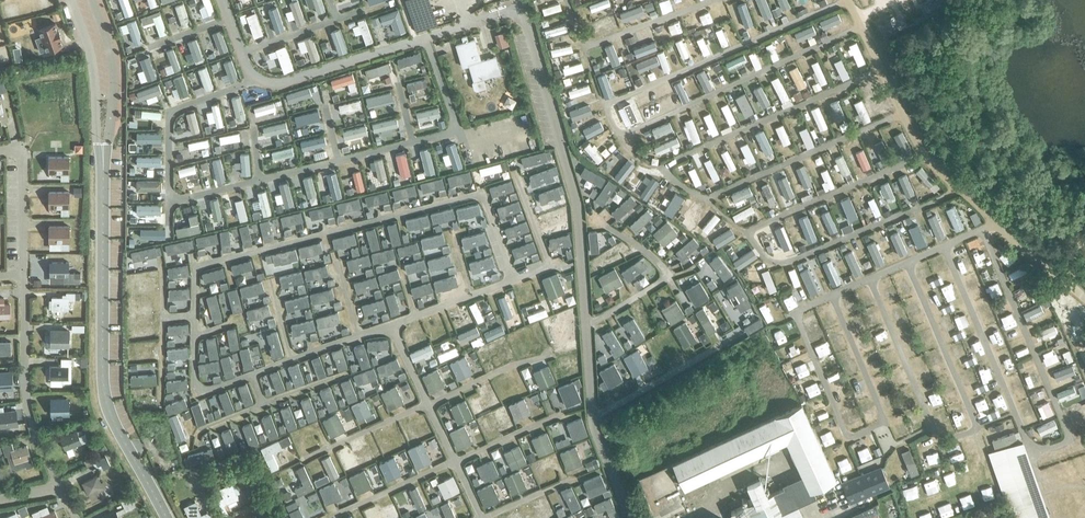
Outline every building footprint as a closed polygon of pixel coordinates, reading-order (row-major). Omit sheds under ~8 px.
[(124,17),(132,14),(127,0),(118,0),(124,17)] [(149,8),(156,6),(154,0),(147,0),(149,8)] [(207,16),(214,13),(209,0),(202,0),(207,16)] [(587,6),(589,12),(600,8),(601,11),(606,10),(605,7),(610,5),(608,0),(607,0),(587,6)] [(662,15),(668,13),(664,0),(660,0),(658,1),(662,15)] [(873,16),(893,6),(890,0),(887,0),(877,5),(875,2),(872,4),(873,7),(869,9),(873,16)] [(930,7),(933,13),(951,5),(948,0),(947,0),(930,7)] [(542,8),(544,14),(562,9),(560,3),(542,8)] [(182,4),(174,7),(181,27),(189,24),(182,4)] [(911,8),(894,15),(896,22),(914,14),(911,8)] [(397,10),(379,16),(383,25),(391,22),(395,34),(404,31),(397,10)] [(753,14),(761,30),(767,27),(759,11),(753,14)] [(158,12),(139,18),(142,25),(153,21),(159,37),(166,34),(158,12)] [(615,17),(596,23),(599,29),(617,23),(615,17)] [(734,22),(742,38),(748,35),(744,26),(746,25),(744,20),(741,21),(740,19),(734,22)] [(134,21),(125,24),(133,45),(142,42),(134,21)] [(38,45),(40,52),(46,50),(47,51),(63,45),(61,38),(62,38),(58,29),(58,30),(55,23),(39,29),(44,43),(38,45)] [(547,37),(568,30),(566,24),(541,31),(543,38),(547,37)] [(9,33),(15,36),(19,30),(12,26),(9,33)] [(716,31),(722,46),(728,44),(725,36),(728,34),(726,30),(723,31),(722,28),(716,31)] [(495,34),(499,48),(509,45),(505,31),(495,34)] [(475,39),(469,41),(467,36),(463,37),(464,42),(457,44),(463,66),(469,65),(474,81),(472,83),(474,89),(477,91),(487,88),(484,78),(500,73),(496,57),(481,61),(475,39)] [(697,40),(704,55),(711,52),(703,37),(697,40)] [(676,42),(683,58),(689,56),(685,46),(687,45),(685,41),(683,42),(682,39),(676,42)] [(849,45),(858,65),(865,62),(856,42),(849,45)] [(766,46),(773,61),(779,58),(772,43),(766,46)] [(551,50),(552,56),(573,51),(571,45),(560,47),(560,45),(555,46),(555,49),(551,50)] [(613,65),(607,48),(601,50),(605,60),(602,61),(604,65),(606,64),(608,67),(613,65)] [(657,53),(664,72),(670,70),(663,51),(657,53)] [(749,54),(756,70),(761,67),(758,58),(760,57),(758,53),(756,54),(755,51),(749,54)] [(644,78),(652,76),(645,56),(638,59),(644,78)] [(834,62),(843,80),(850,76),(841,59),(834,62)] [(821,84),(827,82),(817,61),(811,64),(815,72),(812,73),(816,81),(819,80),(821,84)] [(563,68),(565,74),(583,68),(581,62),(569,66),(569,64),(564,65),(565,68),(563,68)] [(620,70),(626,85),(632,82),(626,68),(620,70)] [(599,78),(605,96),(612,93),(605,76),(599,78)] [(771,80),(782,102),(789,98),(778,76),(771,80)] [(678,84),(686,99),(692,96),(684,81),(678,84)] [(569,91),(571,97),(591,91),(589,84),(577,88),(576,86),(572,87),(573,90),(569,91)] [(873,95),(882,115),(890,111),(880,91),(873,95)] [(760,96),(768,113),(774,110),(765,93),(760,96)] [(627,109),(636,127),(668,112),(660,94),(627,109)] [(854,103),(863,123),(871,120),(861,100),(854,103)] [(830,104),(838,121),(845,118),(838,101),(830,104)] [(743,105),(751,121),(757,119),(749,102),(743,105)] [(721,107),(730,124),(736,121),(727,104),(721,107)] [(592,105),(574,112),(576,118),(594,111),(592,105)] [(811,109),(820,130),(827,127),(818,106),(811,109)] [(719,133),(710,113),(703,116),(709,128),(707,129),(709,133),(711,132),(713,135),(719,133)] [(693,143),(700,140),(692,118),(685,121),(689,133),(687,134),(689,139),(691,138),(693,143)] [(652,129),(655,137),(673,129),(669,122),(652,129)] [(783,145),(790,142),(783,124),(775,127),(780,138),(777,139),(779,144),(782,143),(783,145)] [(580,134),(583,140),(600,131),(597,125),(585,132),(583,129),(581,130),(582,133),(580,134)] [(799,130),(806,146),(807,148),(814,145),(806,127),(799,130)] [(896,136),(906,156),(912,153),(902,133),(896,136)] [(759,138),(767,153),(773,150),(765,135),(759,138)] [(654,147),(657,155),(680,144),(677,137),(654,147)] [(852,142),(860,158),(865,155),(857,139),(852,142)] [(876,144),(886,164),(892,161),(882,141),(876,144)] [(594,145),(592,147),(589,143),(584,147),(598,163),(603,159),(595,150),(597,148),(594,145)] [(749,164),(756,161),(747,143),(740,146),(745,157),(742,158),(745,163),(748,162),(749,164)] [(721,153),(730,170),(736,167),(727,150),(721,153)] [(545,152),(521,158),(523,166),(547,160),(545,152)] [(61,180),(69,180),(69,156),(49,156),(48,173),(61,173),(61,180)] [(614,166),(616,168),(613,171),(618,175),(631,160),(626,156),(619,164),(617,162),(614,166)] [(704,161),(714,181),(720,178),(710,158),(704,161)] [(547,167),(525,175),(528,182),(559,170),(556,163),(547,166),(547,167)] [(796,166),(806,186),(812,182),(803,163),(796,166)] [(596,182),(597,182),(598,180),(599,181),(602,175),(584,165),(581,171),(594,178),(593,180),(595,182),(596,182)] [(688,170),(696,186),(701,183),(694,168),(688,170)] [(834,170),(839,186),(845,184),(844,181),(846,180),(845,177),(843,177),(840,168),(834,170)] [(834,187),(827,169),(821,171),(825,181),(823,181),(826,190),(828,189),(834,187)] [(469,171),(447,177),(449,187),(471,181),(469,171)] [(629,185),(634,189),(646,176),(642,172),(635,179),(632,177),(629,181),(631,183),(629,185)] [(904,186),(899,172),(893,175),(893,176),(891,177),(892,179),(895,178),(899,189),(904,186)] [(943,189),(929,177),(924,182),(927,185),(925,186),(928,189),(930,187),(939,194),(943,189)] [(441,178),(419,183),(421,192),(444,188),(441,178)] [(558,181),(535,189),(537,196),(563,187),(560,179),(558,180),(558,181)] [(510,181),(488,188),(492,197),(513,190),(510,181)] [(602,184),(597,182),(596,182),(595,182),(592,189),(598,193),(602,184)] [(650,196),(655,200),(665,186),(659,182),(650,196)] [(414,185),(391,190),(394,200),(416,195),(414,185)] [(606,186),(596,199),(601,203),(611,190),(606,186)] [(61,215),(70,215),(70,191),(49,190),(49,208),(61,208),(61,215)] [(386,192),(364,197),(366,207),(388,201),(386,192)] [(782,193),(762,203),(765,209),(769,206),(771,209),(773,208),(772,205),(785,199),(782,193)] [(631,194),(625,199),(630,205),(636,200),(631,194)] [(668,208),(674,212),(683,198),(677,194),(672,202),(670,200),(667,204),(670,206),(668,208)] [(562,198),(541,205),(543,211),(568,203),(565,196),(562,197),(562,198)] [(848,204),(851,210),(867,203),(865,197),(859,200),(858,197),(854,199),(855,201),(848,204)] [(358,198),(336,203),(338,215),(360,208),(358,198)] [(880,202),(886,217),(892,215),(889,207),(891,206),(889,201),(887,202),(886,200),(880,202)] [(472,203),(478,222),(484,220),(478,201),(472,203)] [(518,201),(496,208),(499,217),(521,210),(518,201)] [(624,201),(608,215),(612,220),(629,205),(624,201)] [(684,219),(690,223),(701,208),(695,204),(689,213),(687,211),(684,215),(686,216),(684,219)] [(752,205),(733,215),(736,221),(755,211),(752,205)] [(331,206),(308,210),(310,220),(333,215),(331,206)] [(648,209),(631,224),(636,230),(653,214),(648,209)] [(139,210),(140,231),(147,231),(147,218),(150,218),(150,214),(147,214),(147,210),(139,210)] [(441,230),(437,211),(430,213),(435,232),(441,230)] [(300,212),(279,217),(282,227),(302,222),(300,212)] [(715,213),(702,229),(707,233),(720,218),(715,213)] [(200,231),(197,214),(188,216),(190,225),(176,228),(178,236),(200,231)] [(567,214),(546,222),(548,228),(566,222),(566,221),(569,220),(567,214)] [(410,217),(413,230),(415,237),(422,236),(416,216),(410,217)] [(839,221),(845,234),(850,232),(848,225),(850,224),(848,220),(846,221),(845,218),(839,221)] [(260,222),(265,243),(272,241),(267,220),(260,222)] [(402,243),(396,222),(390,223),(395,241),(381,244),(383,249),(402,243)] [(526,222),(504,229),(507,238),(529,231),(526,222)] [(786,229),(789,236),(808,229),(806,222),(794,226),(793,224),(789,226),(789,228),(786,229)] [(62,249),(70,249),(70,225),(49,225),(49,243),(62,243),(62,249)] [(251,245),(247,226),(240,227),(244,246),(251,245)] [(664,226),(648,240),(652,245),(668,231),(664,226)] [(818,228),(825,243),(831,241),(824,226),(818,228)] [(379,247),(375,228),(368,230),(373,249),(379,247)] [(571,231),(571,230),(565,232),(565,233),(549,240),(552,246),(561,243),(562,245),(568,242),(567,240),(572,238),(571,231)] [(220,232),(222,251),(230,251),(228,238),(230,238),(230,234),(228,234),(227,231),(220,232)] [(811,233),(789,242),(792,249),(804,245),(805,247),(811,245),(810,242),(814,240),(811,233)] [(216,234),(194,238),(197,248),(217,243),(216,234)] [(353,234),(331,240),(334,249),(355,244),(353,234)] [(530,234),(523,236),(525,242),(532,240),(530,234)] [(426,245),(422,246),(424,255),(435,252),(432,238),(430,239),(429,236),(424,238),(424,237),(419,239),(421,244),(426,243),(426,245)] [(186,241),(164,245),(166,254),(189,249),(186,241)] [(690,242),(673,255),(677,261),(684,255),(687,258),(694,253),(691,249),(696,246),(692,241),(690,242)] [(532,242),(510,250),(514,259),(536,251),(532,242)] [(320,243),(297,248),(300,258),(322,252),(320,243)] [(417,243),(401,247),(402,253),(419,249),(417,243)] [(756,257),(745,243),(741,247),(746,254),(745,256),(748,260),(750,258),(752,261),(756,257)] [(137,250),(138,258),(160,255),(159,247),(137,250)] [(357,248),(349,250),(352,257),(359,255),(357,248)] [(374,254),(376,261),(395,256),(393,248),(374,254)] [(495,251),(477,257),(479,263),(497,257),(495,251)] [(328,254),(322,256),(324,263),(330,261),(328,254)] [(369,254),(352,259),(354,266),(364,263),(365,268),(368,267),(371,274),(376,273),(373,263),(372,264),(369,254)] [(642,255),(621,266),(627,279),(648,268),(642,255)] [(424,259),(405,265),(407,272),(426,266),(424,259)] [(720,260),(715,263),(729,281),(734,277),(720,260)] [(250,261),(230,267),(233,275),(252,270),(250,261)] [(75,273),(69,273),(69,262),(52,262),(52,263),(49,265),(49,272),(52,274),(52,275),(63,275),(63,282),(80,282),(80,277),(75,277),(75,273)] [(481,265),(486,281),(492,280),(489,270),(492,269),(490,263),(481,265)] [(325,265),(303,271),(305,281),(327,276),(325,265)] [(447,265),(429,272),(432,278),(449,271),(447,265)] [(187,266),(166,268),(168,278),(189,275),(187,266)] [(479,266),(461,272),(462,278),(481,272),(479,266)] [(222,268),(200,274),(203,283),(224,277),(222,268)] [(788,270),(794,286),(800,284),(794,268),(788,270)] [(770,293),(777,290),(769,269),(762,272),(767,285),(765,286),(767,291),(768,290),(770,293)] [(695,275),(682,284),(691,296),(704,287),(695,275)] [(376,276),(359,281),(361,287),(378,282),(376,276)] [(545,294),(572,283),(569,277),(551,284),(550,281),(543,284),(544,287),(542,288),(545,294)] [(243,278),(236,279),(238,286),(245,284),(243,278)] [(381,285),(384,294),(402,287),(400,281),(389,285),(388,283),(381,285)] [(433,281),(411,288),(413,295),(428,290),(430,296),(435,294),(433,289),(435,288),(433,281)] [(130,293),(158,290),(157,282),(138,284),(138,282),(132,282),(133,285),(129,286),(130,293)] [(538,300),(532,282),(526,284),(530,296),(527,297),(529,300),(531,300),(532,302),(538,300)] [(215,284),(209,286),(211,293),(218,291),(215,284)] [(453,286),(436,292),(439,299),(455,293),(453,286)] [(741,294),(736,287),(716,300),(732,323),(740,318),(733,309),(736,307),(732,300),(741,294)] [(226,292),(232,314),(242,312),(238,288),(226,292)] [(512,288),(505,290),(512,310),(518,308),(512,288)] [(188,289),(167,290),(168,300),(188,299),(188,289)] [(331,289),(309,295),(311,304),(333,299),(331,289)] [(75,299),(79,299),(80,293),(75,293),(75,292),(66,292),(66,294),(63,294),(63,297),(52,297),(52,300),(49,300),(49,308),(52,308),(51,310),(68,310),(68,299),(75,299)] [(386,296),(392,314),(398,312),(392,294),(386,296)] [(215,295),(205,298),(211,319),(221,316),(215,295)] [(553,305),(555,311),(570,305),(567,299),(566,297),(560,299),(561,302),(553,305)] [(4,304),(3,298),(0,298),(0,317),(9,317),(9,304),(4,304)] [(384,298),(365,303),(367,310),(379,306),(379,309),(386,307),(385,304),(386,304),(384,298)] [(126,317),(154,314),(153,306),(141,307),(140,305),(136,305),(136,299),(128,300),(129,313),(125,313),(126,317)] [(676,300),(661,308),(671,324),(685,315),(676,300)] [(340,302),(332,304),(334,311),(335,310),(342,308),(340,302)] [(469,305),(478,322),(484,319),(475,302),(469,305)] [(638,307),(649,328),(655,325),(643,304),(638,307)] [(759,307),(768,321),(773,318),(769,310),(770,309),(768,306),(767,307),(765,304),(759,307)] [(546,308),(528,315),(530,321),(548,315),(546,308)] [(524,325),(519,309),(513,311),(514,314),(510,315),(513,323),(517,322),(519,327),(524,325)] [(465,328),(457,310),(451,313),(459,331),(465,328)] [(337,312),(314,319),(317,328),(340,322),(337,312)] [(706,313),(701,316),(710,330),(715,327),(706,313)] [(761,317),(747,325),(751,331),(764,324),(761,317)] [(483,338),(485,344),(505,334),(506,335),(508,334),(505,328),(503,329),(498,319),(492,322),(497,331),(483,338)] [(685,321),(673,329),(684,347),(696,339),(685,321)] [(429,342),(420,322),(415,325),(424,344),(429,342)] [(187,324),(166,326),(167,336),(187,334),(187,324)] [(477,326),(463,332),(466,338),(470,336),(471,340),(480,336),(479,332),(480,332),(477,326)] [(239,348),(236,327),(228,328),(230,342),(228,342),(228,346),(231,346),(231,349),(239,348)] [(128,340),(155,336),(154,329),(142,330),(141,328),(137,329),(137,331),(128,332),(128,340)] [(58,344),(68,344),(68,332),(52,332),(51,344),(50,344),(50,351),(58,351),(58,344)] [(215,338),(204,340),(208,360),(218,358),(215,338)] [(387,340),(366,342),(367,351),(387,349),(387,340)] [(0,342),(0,354),(10,354),(10,341),(0,342)] [(641,348),(626,356),(630,362),(641,356),(642,357),(644,356),(643,354),(649,351),(644,343),(639,346),(641,348)] [(363,368),(370,366),(364,344),(356,347),(363,368)] [(430,344),(410,353),(414,361),(434,352),(430,344)] [(456,347),(438,355),(441,361),(459,353),(456,347)] [(335,370),(339,369),(340,373),(347,370),(340,348),(332,350),(338,366),(334,367),(335,370)] [(239,351),(245,371),(252,370),(249,360),(252,359),(251,354),(248,355),(246,349),(239,351)] [(154,352),(130,354),(131,362),(155,359),(154,352)] [(465,355),(450,363),(458,380),(473,372),(465,355)] [(220,359),(225,376),(232,374),(230,367),(232,366),(231,358),(228,359),(227,357),(220,359)] [(325,374),(320,357),(313,359),(317,369),(315,369),(316,375),(319,374),(320,376),(325,374)] [(61,366),(49,366),(49,379),(62,379),(62,382),(71,382),(72,358),(61,358),(61,366)] [(399,358),(392,361),(395,369),(402,366),(399,358)] [(185,360),(168,362),(169,368),(186,366),(185,360)] [(219,361),(199,364),(201,372),(220,369),(219,361)] [(554,380),(547,363),(541,366),(541,365),(536,367),(543,383),(548,381),(548,382),(554,380)] [(613,365),(600,372),(607,385),(619,379),(617,374),(620,373),(615,363),(612,365),(613,365)] [(299,365),(292,367),(298,383),(304,381),(299,365)] [(578,366),(555,374),(558,381),(580,374),(578,366)] [(373,368),(352,376),(356,386),(377,378),(373,368)] [(422,376),(431,393),(445,385),(437,368),(422,376)] [(285,389),(278,370),(272,372),(279,391),(285,389)] [(0,371),(0,389),(12,389),(11,376),(7,376),(7,371),(0,371)] [(524,391),(514,371),(507,375),(514,389),(512,390),(515,396),(524,391)] [(142,385),(158,382),(157,376),(148,378),(147,374),(138,376),(138,379),(134,380),(131,381),(132,386),(135,385),(135,387),(143,386),(142,385)] [(342,379),(350,402),(358,399),(350,377),(342,379)] [(187,380),(166,383),(167,390),(187,387),(187,380)] [(573,381),(558,387),(566,406),(581,400),(573,381)] [(255,403),(247,382),(240,385),(245,398),(242,400),(243,402),(242,403),(244,407),(255,403)] [(480,414),(496,406),(497,408),(503,405),(498,397),(493,399),(485,383),(477,387),(485,402),(476,406),(480,414)] [(323,386),(329,407),(335,405),(329,384),(323,386)] [(381,393),(389,410),(404,402),(396,385),(381,393)] [(542,396),(548,412),(555,409),(552,402),(554,401),(550,388),(540,391),(542,396)] [(362,390),(357,391),(360,399),(365,396),(362,390)] [(510,390),(500,395),(504,402),(505,401),(506,403),(512,401),(511,398),(514,397),(510,390)] [(234,409),(227,392),(221,395),(225,406),(223,407),(225,412),(234,409)] [(313,409),(309,395),(303,397),(306,406),(301,408),(302,412),(300,412),(302,419),(310,416),(308,410),(313,409)] [(509,404),(515,420),(531,413),(524,398),(509,404)] [(351,405),(358,420),(372,413),(368,405),(369,404),(368,402),(367,403),(365,399),(351,405)] [(464,399),(449,406),(457,423),(472,416),(464,399)] [(52,420),(63,420),(63,413),(68,413),(68,400),(51,400),(52,413),(52,420)] [(187,400),(170,405),(172,411),(188,406),(187,400)] [(133,408),(157,409),(157,401),(131,401),(131,405),(133,406),(133,408)] [(288,421),(294,418),(288,402),(282,404),(288,421)] [(191,406),(198,425),(205,423),(202,414),(204,413),(203,409),(201,409),(199,404),(191,406)] [(809,496),(838,484),(802,405),(775,418),(775,417),(674,463),(685,488),(786,441),(809,496)] [(3,412),(2,406),(0,406),(0,426),(17,423),(15,410),(3,412)] [(352,414),(349,407),(342,411),(345,418),(352,414)] [(189,409),(182,412),(185,419),(192,417),(189,409)] [(218,409),(212,411),(215,418),(220,417),(218,409)] [(478,418),(487,435),(502,428),(494,411),(478,418)] [(323,420),(331,437),(346,430),(338,413),(323,420)] [(272,438),(279,436),(271,414),(264,417),(266,422),(264,423),(264,425),(266,424),(269,432),(268,432),(269,435),(270,435),(272,438)] [(183,432),(176,415),(169,418),(176,434),(183,432)] [(250,438),(256,436),(248,416),(242,418),(247,432),(246,433),(247,436),(249,436),(250,438)] [(410,424),(419,441),(434,434),(425,417),(410,424)] [(558,425),(565,445),(581,439),(573,419),(558,425)] [(295,420),(287,423),(290,430),(297,427),(295,420)] [(473,442),(465,425),(450,432),(458,449),(473,442)] [(230,449),(237,447),(229,427),(223,429),(228,442),(223,444),(226,452),(231,450),(230,449)] [(85,434),(84,434),(82,430),(77,432),(77,431),(61,437),(69,456),(75,454),(72,446),(87,440),(85,434)] [(297,431),(290,434),(300,457),(307,454),(297,431)] [(532,438),(539,456),(555,449),(547,432),(532,438)] [(261,448),(272,471),(279,468),(272,452),(292,443),(289,436),(279,440),(261,448)] [(413,443),(410,436),(403,439),(406,446),(413,443)] [(204,442),(210,459),(216,457),(210,440),(204,442)] [(524,458),(516,440),(509,443),(514,454),(511,456),(514,462),(517,460),(517,462),(524,458)] [(1010,515),(1011,517),(1045,517),(1033,484),(1036,483),(1022,441),(989,453),(1010,515)] [(408,449),(417,468),(432,461),(423,442),(408,449)] [(15,462),(24,459),(27,469),(33,467),(30,457),(26,446),(14,450),(12,443),(3,446),(6,455),(12,454),(15,462)] [(191,453),(189,454),(186,445),(179,447),(186,466),(193,463),(191,460),(193,459),(191,453)] [(360,467),(375,460),(368,445),(353,452),(357,461),(355,462),(356,464),(358,463),(360,467)] [(569,447),(559,451),(562,457),(565,455),(573,472),(579,470),(576,461),(579,460),(577,454),(573,456),(571,451),(571,452),(569,447)] [(496,471),(488,452),(481,455),(486,467),(482,468),(485,474),(488,473),(489,473),(490,473),(493,478),(500,475),(498,470),(496,471)] [(102,466),(104,469),(111,466),(106,455),(95,460),(93,462),(97,469),(102,466)] [(339,476),(330,456),(324,458),(333,479),(339,476)] [(378,461),(389,484),(397,481),(386,457),(378,461)] [(532,465),(542,486),(549,482),(543,470),(545,469),(544,466),(542,467),(540,462),(532,465)] [(298,496),(314,488),(304,465),(296,468),(304,484),(295,488),(298,496)] [(842,483),(850,503),(889,487),(880,465),(862,472),(863,475),(842,483)] [(504,475),(513,496),(519,494),(517,491),(520,489),(517,482),(514,483),(510,473),(504,475)] [(356,478),(363,494),(368,491),(361,475),(356,478)] [(438,483),(440,488),(438,489),(441,495),(443,493),(445,498),(460,491),(453,475),(438,483)] [(606,494),(600,475),(593,477),(597,487),(593,489),(594,494),(599,492),(600,496),(606,494)] [(92,499),(100,495),(98,489),(102,487),(97,476),(83,483),(88,494),(89,493),(92,499)] [(328,477),(314,482),(316,487),(330,481),(328,477)] [(319,489),(327,508),(343,501),(334,482),(319,489)] [(491,482),(476,490),(484,506),(499,499),(491,482)] [(216,500),(224,517),(230,514),(225,505),(238,498),(231,484),(220,489),(224,496),(216,500)] [(788,486),(767,495),(763,487),(751,493),(755,501),(730,512),(733,517),(803,517),(788,486)] [(410,490),(419,511),(426,508),(416,487),(410,490)] [(581,508),(571,487),(565,489),(571,502),(566,504),(568,509),(569,509),(570,513),(581,508)] [(289,490),(282,493),(285,500),(286,500),(287,502),(293,499),(292,497),(289,490)] [(117,516),(127,511),(126,510),(135,506),(130,496),(121,501),(124,507),(115,512),(102,517),(118,517),(117,516)] [(594,504),(597,512),(607,508),(611,517),(620,517),(611,497),(594,504)] [(294,517),(311,517),(302,498),(288,504),(294,517)] [(543,517),(552,517),(542,499),(535,502),(543,517)] [(447,517),(456,517),(449,501),(441,505),(447,517)] [(200,516),(193,502),(183,508),(188,517),(209,517),(206,513),(200,516)] [(383,517),(400,517),(401,517),(394,503),(379,510),(383,517)] [(591,506),(584,508),(587,516),(594,513),(591,506)] [(42,515),(39,509),(31,513),(34,517),(37,517),(39,517),(57,517),(54,510),(42,515)] [(516,509),(509,512),(511,517),(520,517),(516,509)]
